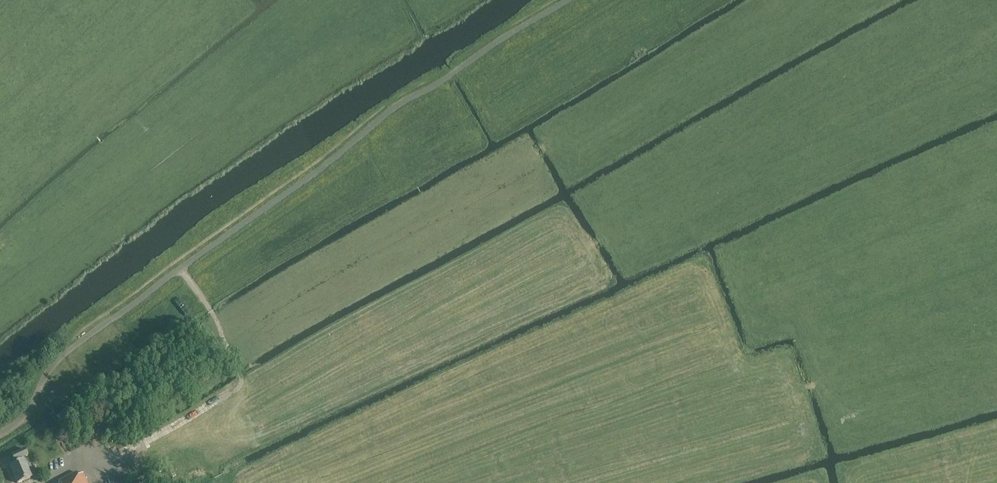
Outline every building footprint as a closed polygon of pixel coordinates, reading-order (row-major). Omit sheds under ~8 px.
[(32,477),(25,459),(22,460),(22,459),(29,456),(26,449),(12,455),(15,461),(16,464),(10,466),(17,482),(32,477)] [(76,472),(58,481),(59,482),(87,482),(82,474),(78,476),(76,472)]
